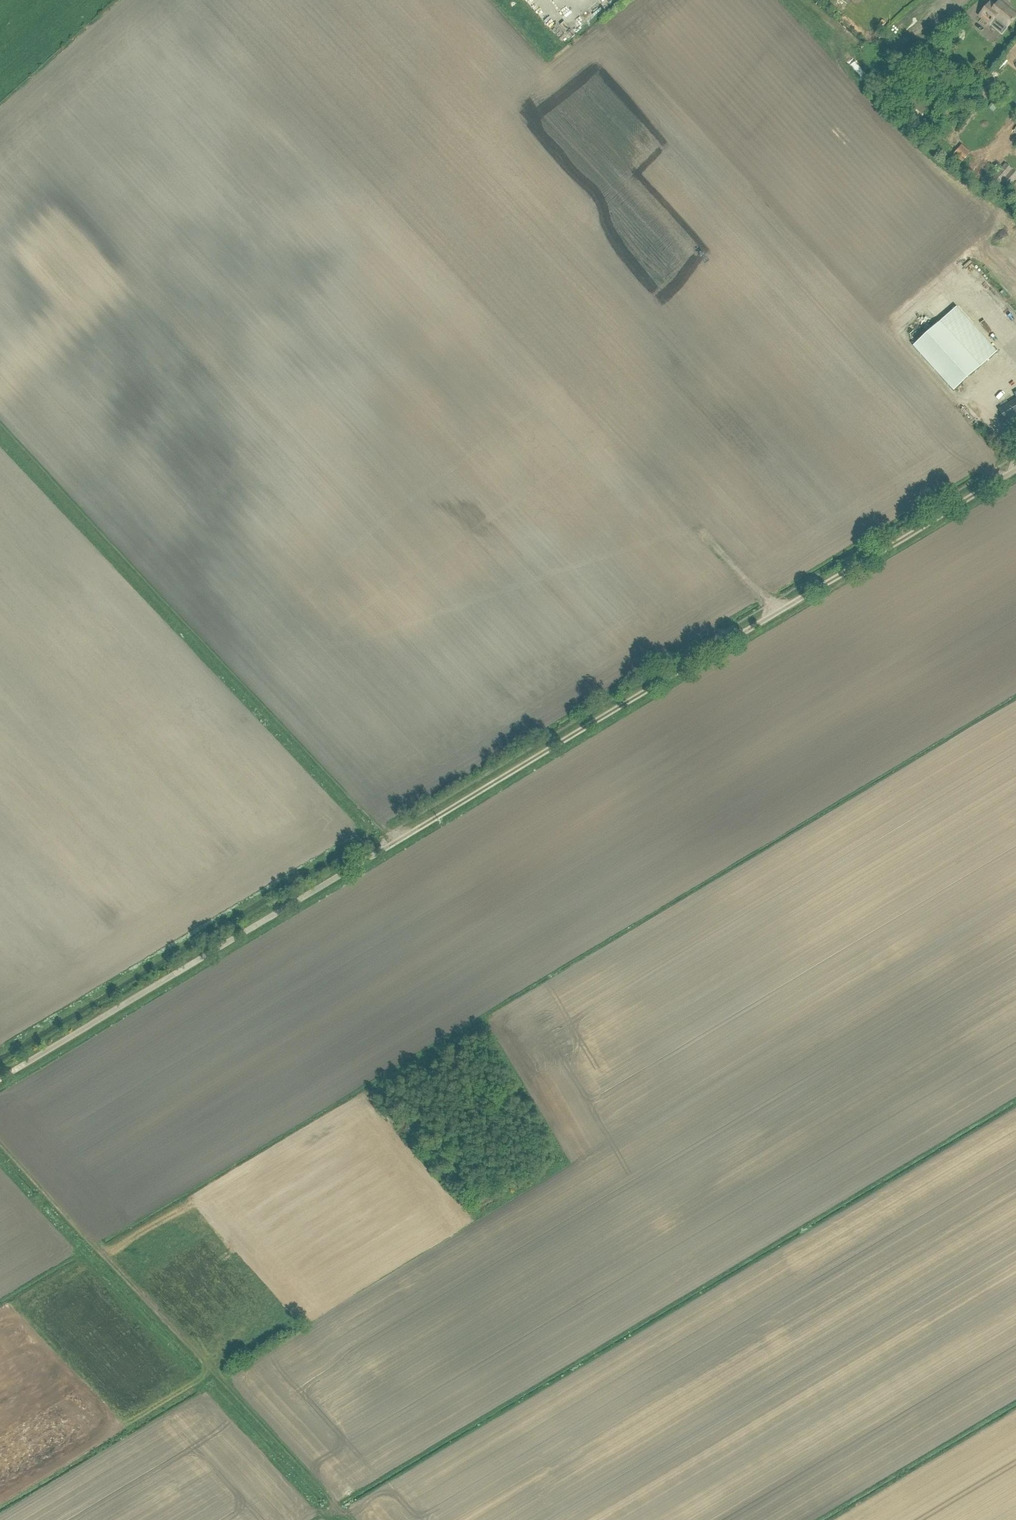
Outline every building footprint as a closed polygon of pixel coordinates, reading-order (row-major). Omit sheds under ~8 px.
[(1002,34),(1015,17),(1015,16),(1000,2),(992,12),(987,8),(980,16),(1002,34)] [(922,116),(929,107),(916,96),(908,104),(922,116)] [(1015,178),(1015,173),(1005,164),(990,182),(1003,193),(1015,178)] [(913,347),(954,392),(997,352),(957,308),(913,347)] [(1006,422),(1015,416),(1015,400),(999,410),(1006,422)]
